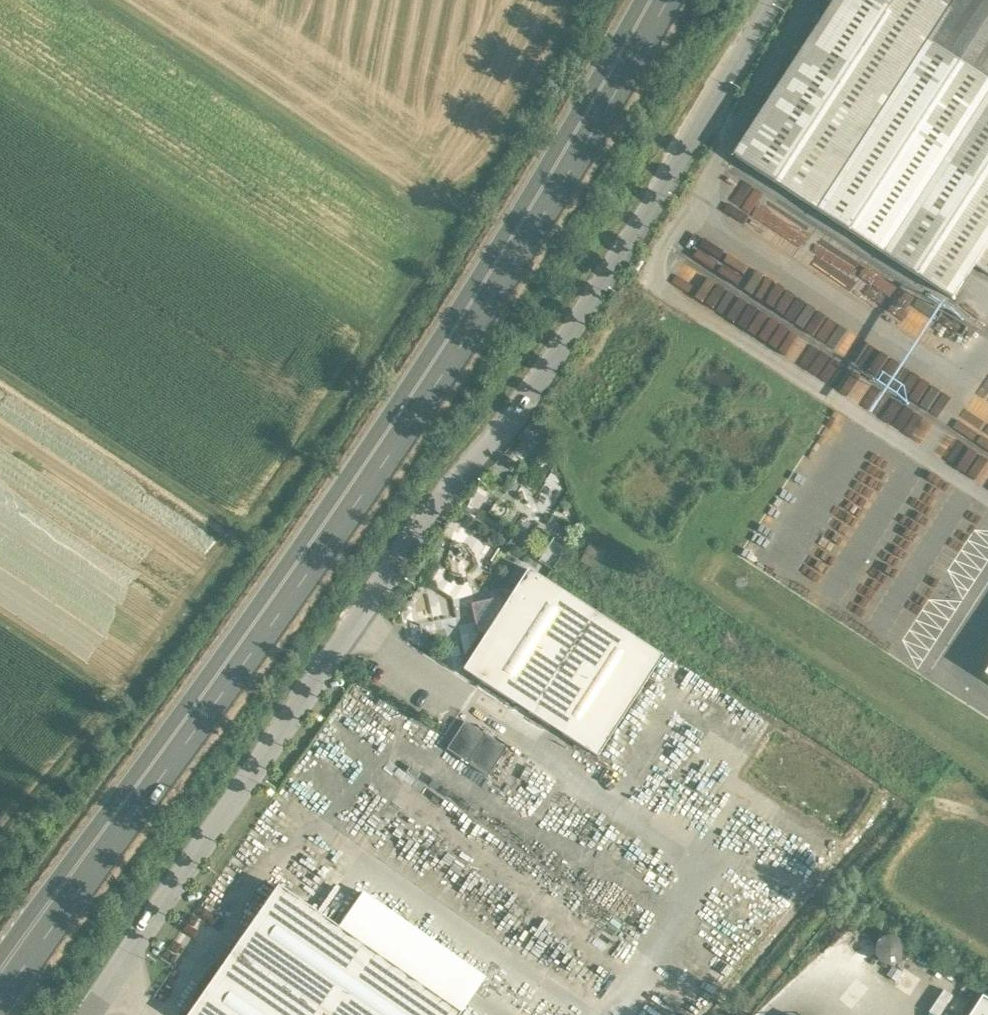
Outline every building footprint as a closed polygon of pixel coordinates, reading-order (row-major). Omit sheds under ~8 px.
[(931,0),(838,0),(735,157),(954,300),(976,266),(987,275),(987,84),(926,43),(947,10),(931,0)] [(947,10),(926,43),(987,84),(987,0),(931,0),(947,10)] [(527,570),(506,604),(498,599),(470,604),(476,632),(484,637),(462,671),(596,758),(662,657),(527,570)] [(506,750),(464,722),(446,750),(488,777),(506,750)] [(277,887),(188,1014),(459,1014),(460,1014),(277,887)] [(901,956),(902,951),(901,946),(898,941),(893,938),(888,937),(883,938),(878,941),(875,946),(874,951),(875,956),(878,961),(883,964),(888,965),(893,964),(898,961),(901,956)] [(984,997),(972,1014),(987,1014),(987,999),(984,997)]
